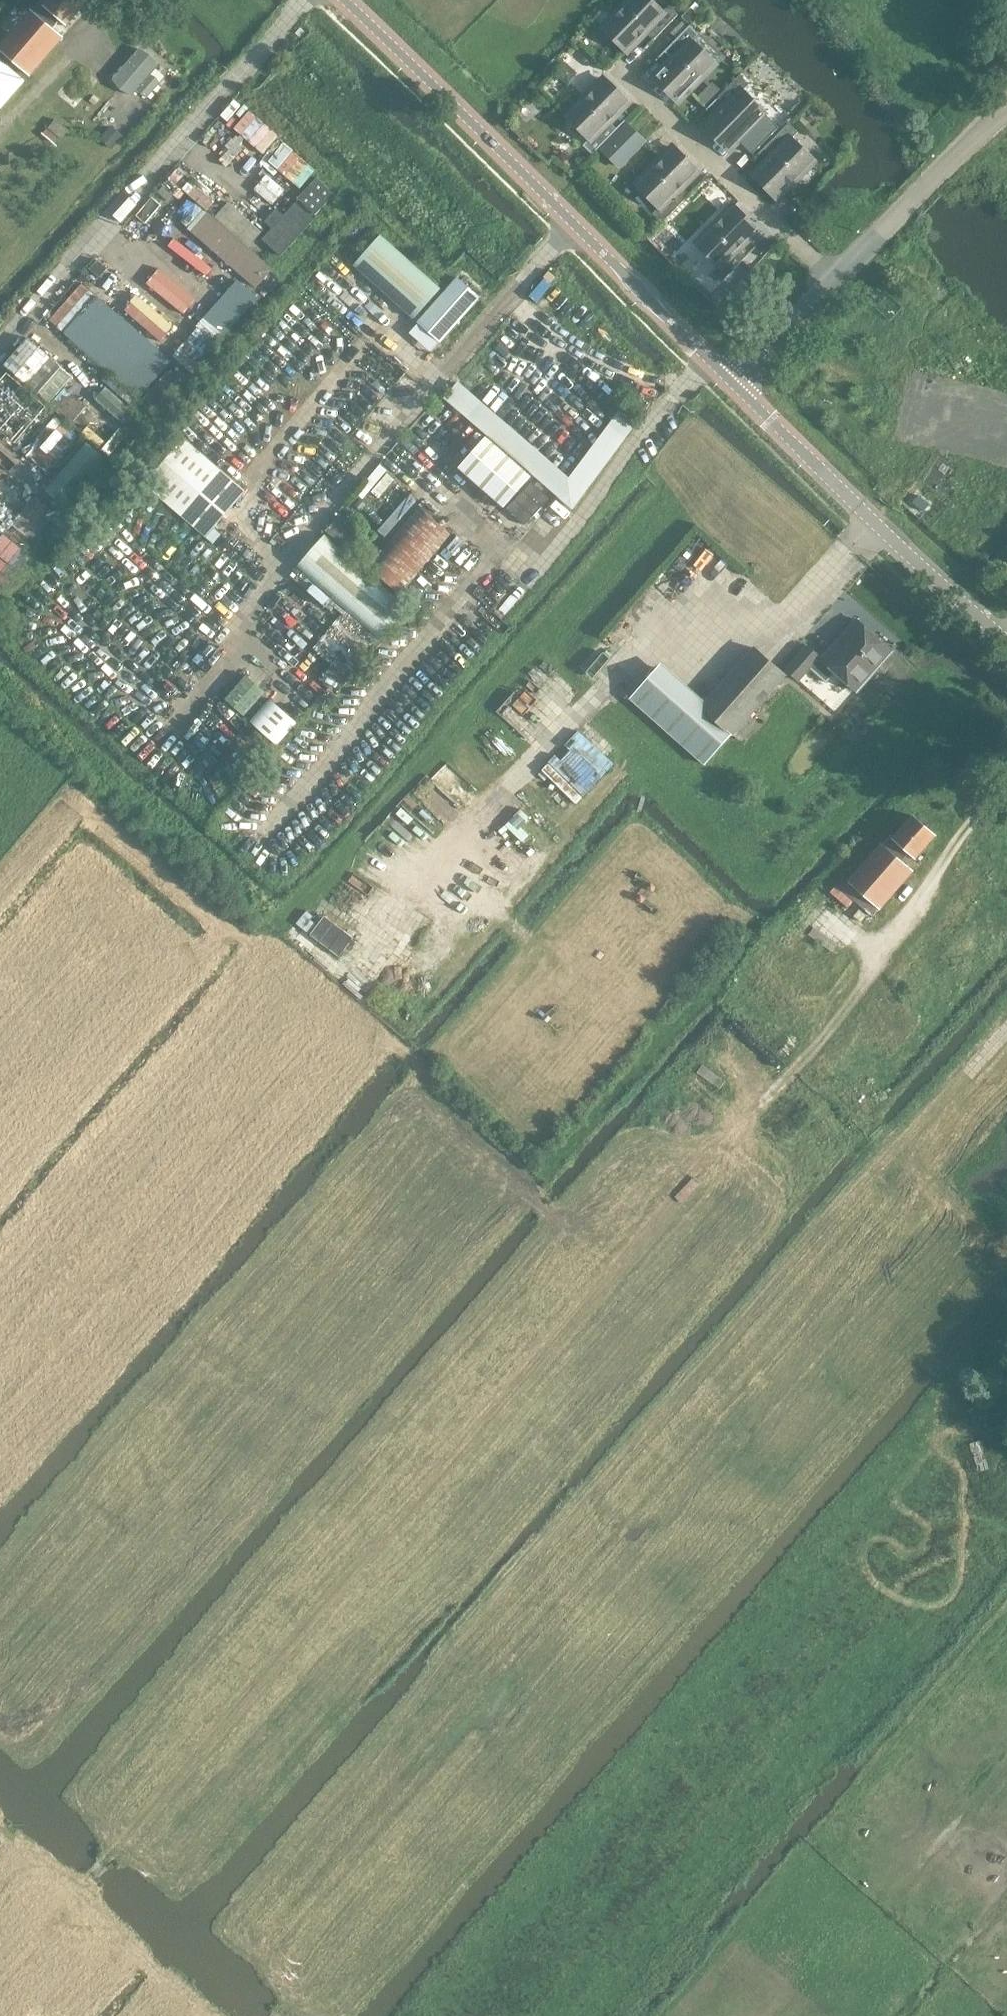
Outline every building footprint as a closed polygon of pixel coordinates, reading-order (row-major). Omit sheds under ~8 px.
[(52,27),(59,18),(67,24),(86,1),(85,0),(48,0),(44,5),(50,10),(42,19),(33,11),(0,49),(29,74),(62,36),(52,27)] [(678,14),(669,5),(662,12),(650,0),(631,0),(624,7),(622,6),(620,7),(618,7),(616,9),(615,10),(615,11),(614,12),(614,13),(614,15),(614,16),(614,17),(603,28),(616,40),(618,38),(618,40),(619,42),(619,44),(620,45),(622,46),(623,47),(626,47),(627,47),(628,47),(630,47),(631,46),(632,44),(633,42),(634,41),(634,40),(634,39),(634,38),(636,40),(645,31),(653,39),(644,48),(645,48),(678,14)] [(714,63),(692,41),(699,34),(689,25),(656,60),(665,51),(673,59),(664,68),(666,70),(665,70),(664,70),(662,70),(660,71),(659,72),(658,73),(657,75),(657,77),(657,79),(658,81),(658,82),(659,83),(660,84),(661,85),(663,85),(665,86),(666,86),(664,88),(677,100),(688,89),(690,90),(692,89),(694,88),(696,87),(697,86),(697,85),(698,84),(698,83),(698,82),(698,81),(698,80),(698,79),(714,63)] [(132,57),(113,79),(131,95),(137,88),(147,97),(160,82),(149,74),(158,64),(139,48),(132,57)] [(27,77),(0,54),(0,107),(1,108),(27,77)] [(764,112),(742,91),(749,84),(740,74),(706,109),(707,110),(718,98),(726,105),(714,117),(717,119),(715,119),(713,119),(712,120),(710,121),(709,122),(709,123),(708,124),(707,126),(707,127),(707,128),(708,130),(709,132),(710,133),(711,134),(712,134),(713,135),(715,135),(717,135),(715,137),(728,150),(738,139),(740,139),(742,139),(744,138),(746,137),(747,136),(747,135),(748,133),(749,132),(749,131),(749,130),(748,128),(764,112)] [(609,120),(617,111),(615,109),(617,109),(619,109),(621,108),(622,107),(622,106),(623,105),(624,104),(624,102),(624,101),(624,100),(624,99),(623,98),(623,97),(622,96),(620,94),(619,94),(618,93),(616,93),(615,93),(617,91),(604,79),(593,90),(593,89),(591,89),(589,90),(587,91),(585,92),(584,94),(583,95),(583,96),(583,97),(583,98),(583,100),(568,116),(590,137),(583,145),(592,154),(626,120),(625,119),(616,128),(609,120)] [(69,129),(55,118),(48,127),(61,138),(69,129)] [(813,160),(791,139),(798,132),(789,122),(755,157),(756,158),(765,149),(772,156),(763,165),(766,167),(764,167),(763,167),(762,167),(760,168),(759,169),(757,171),(757,172),(756,175),(756,176),(757,178),(758,180),(760,182),(761,182),(763,183),(766,183),(764,185),(777,198),(787,187),(788,187),(789,187),(791,187),(793,186),(795,184),(796,184),(796,183),(797,181),(798,179),(797,177),(797,176),(813,160)] [(99,139),(111,149),(123,134),(111,124),(99,139)] [(644,141),(627,124),(602,150),(619,166),(644,141)] [(300,187),(318,169),(284,137),(267,154),(300,187)] [(678,189),(687,180),(685,177),(686,177),(687,177),(689,177),(691,176),(692,174),(694,172),(694,171),(694,169),(694,168),(693,166),(693,165),(692,164),(691,163),(690,163),(689,162),(688,162),(686,162),(685,162),(687,160),(674,147),(663,158),(661,158),(659,158),(657,159),(656,160),(655,160),(655,161),(654,162),(654,163),(653,164),(653,166),(653,167),(653,168),(638,184),(659,206),(652,213),(662,222),(696,188),(695,187),(686,196),(678,189)] [(315,214),(334,194),(317,177),(298,198),(315,214)] [(276,265),(251,245),(265,228),(229,199),(217,214),(209,208),(215,201),(193,183),(187,191),(198,200),(181,221),(260,285),(276,265)] [(738,247),(747,238),(744,236),(747,236),(749,236),(751,234),(752,233),(753,232),(754,230),(754,229),(754,227),(753,225),(753,224),(752,223),(751,222),(750,221),(748,221),(747,220),(745,220),(747,218),(734,206),(723,217),(721,217),(719,217),(717,218),(715,219),(714,221),(713,221),(713,222),(713,224),(713,225),(713,226),(713,227),(697,243),(719,265),(712,272),(722,281),(755,247),(755,246),(746,255),(738,247)] [(380,235),(354,265),(413,318),(440,288),(380,235)] [(440,343),(480,297),(456,276),(416,322),(440,343)] [(241,277),(196,326),(215,344),(260,295),(241,277)] [(141,395),(173,358),(83,279),(51,315),(141,395)] [(72,376),(28,337),(4,364),(49,403),(72,376)] [(484,367),(488,363),(483,359),(479,363),(484,367)] [(569,478),(457,382),(445,396),(572,507),(635,422),(621,411),(569,478)] [(98,396),(123,419),(133,408),(109,385),(98,396)] [(245,490),(184,437),(144,484),(205,537),(245,490)] [(531,476),(486,437),(459,467),(504,506),(531,476)] [(44,491),(65,509),(106,461),(86,443),(44,491)] [(525,524),(549,498),(531,481),(507,508),(525,524)] [(12,523),(35,541),(57,515),(34,496),(12,523)] [(433,519),(420,508),(418,506),(366,566),(400,595),(452,535),(433,519)] [(353,516),(342,507),(337,512),(339,514),(348,522),(353,516)] [(377,547),(348,522),(339,514),(325,530),(363,563),(377,547)] [(0,538),(0,567),(3,570),(24,547),(7,531),(0,538)] [(409,607),(325,534),(296,567),(379,640),(409,607)] [(245,570),(220,549),(209,561),(235,583),(245,570)] [(856,691),(892,650),(856,619),(821,658),(819,656),(807,645),(786,669),(798,680),(809,667),(826,682),(835,672),(856,691)] [(731,734),(784,674),(754,647),(701,707),(656,667),(630,697),(705,764),(731,734)] [(245,713),(267,689),(249,672),(227,696),(245,713)] [(297,723),(270,698),(250,720),(277,745),(297,723)] [(579,728),(566,744),(568,745),(548,769),(583,798),(616,759),(579,728)] [(910,869),(900,861),(908,852),(915,858),(935,835),(913,815),(892,838),(889,835),(882,844),(849,882),(852,885),(847,890),(872,912),(910,869)] [(326,912),(320,920),(307,910),(298,921),(341,954),(356,935),(326,912)] [(981,1438),(973,1441),(982,1468),(989,1466),(981,1438)]
